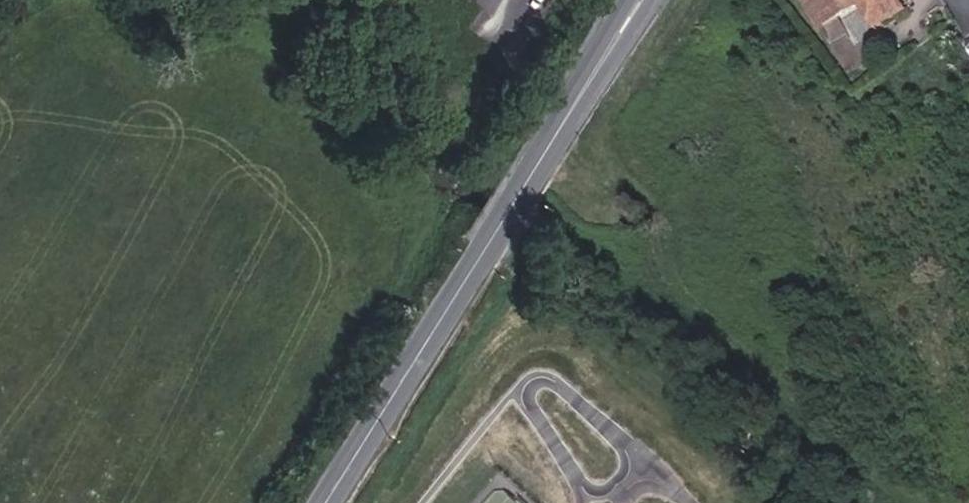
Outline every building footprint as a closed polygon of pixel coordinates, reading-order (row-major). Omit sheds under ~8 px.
[(830,31),(871,9),(883,30),(920,13),(911,0),(810,0),(830,31)]
